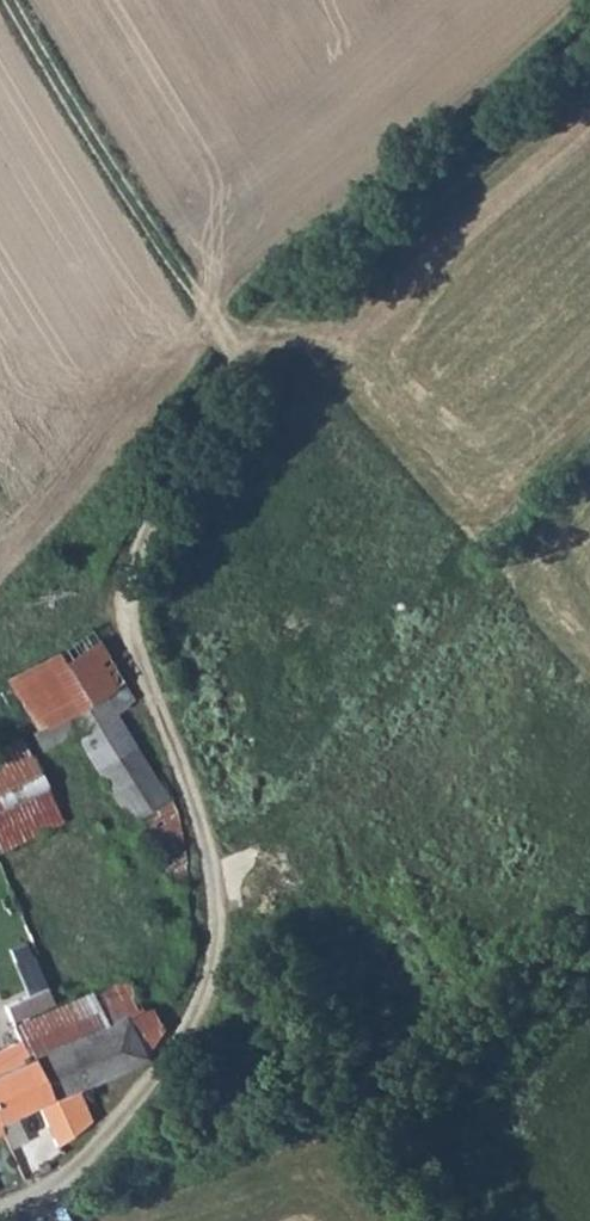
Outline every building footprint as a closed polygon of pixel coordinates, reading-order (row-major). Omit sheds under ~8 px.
[(89,630),(7,679),(37,729),(119,680),(89,630)] [(37,729),(32,732),(42,749),(73,731),(130,822),(138,816),(161,870),(181,865),(184,863),(177,823),(176,823),(175,812),(168,797),(165,798),(113,712),(132,701),(119,680),(37,729)] [(0,748),(0,851),(61,821),(20,739),(0,748)] [(139,1012),(123,979),(92,993),(105,1026),(121,1017),(139,1012)] [(43,987),(4,1006),(12,1022),(51,1003),(43,987)] [(47,1100),(76,1087),(141,1058),(141,1057),(121,1017),(105,1026),(92,993),(91,991),(24,1023),(23,1022),(14,1026),(21,1040),(26,1060),(27,1059),(47,1100)] [(139,1012),(121,1017),(141,1057),(158,1029),(147,1008),(139,1012)] [(37,1103),(56,1145),(90,1120),(76,1087),(47,1100),(27,1059),(26,1060),(21,1040),(0,1050),(0,1120),(37,1103)]
